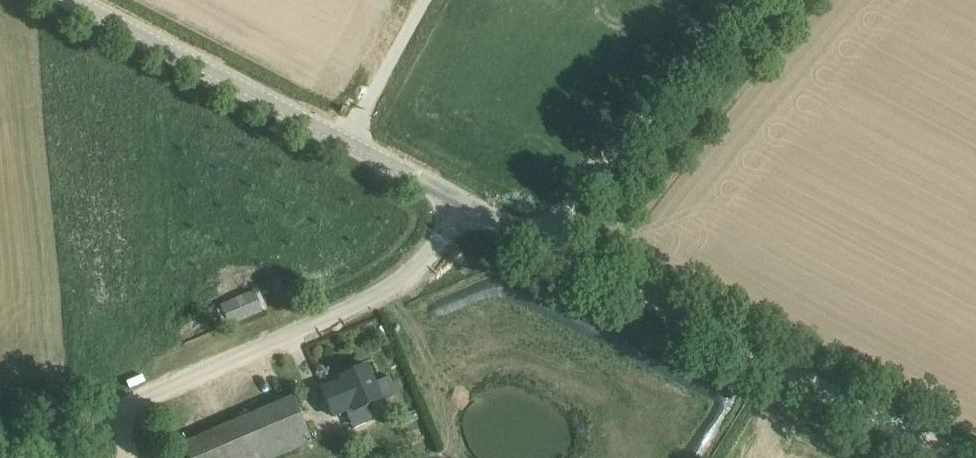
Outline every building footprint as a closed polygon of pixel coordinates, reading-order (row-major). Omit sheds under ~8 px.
[(261,310),(258,301),(253,292),(220,306),(229,325),(261,310)] [(352,408),(353,411),(396,392),(389,376),(375,383),(367,364),(339,376),(340,379),(321,387),(333,416),(352,408)] [(301,414),(293,396),(182,443),(189,457),(271,457),(292,449),(294,454),(300,451),(301,452),(315,446),(301,414)]
